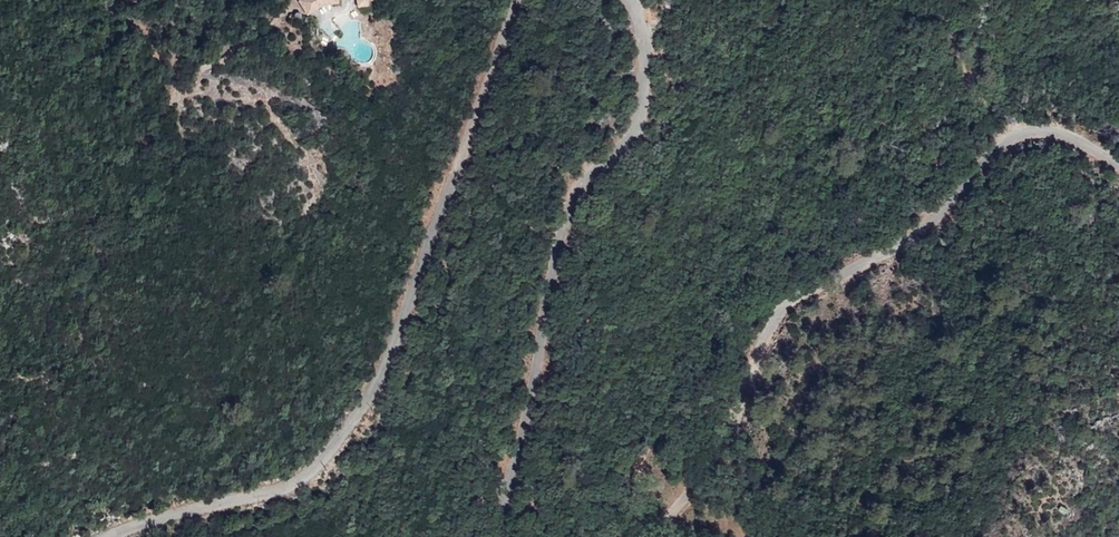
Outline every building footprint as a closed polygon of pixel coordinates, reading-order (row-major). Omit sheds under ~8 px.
[(303,16),(320,3),(337,1),(337,0),(292,0),(303,16)]
